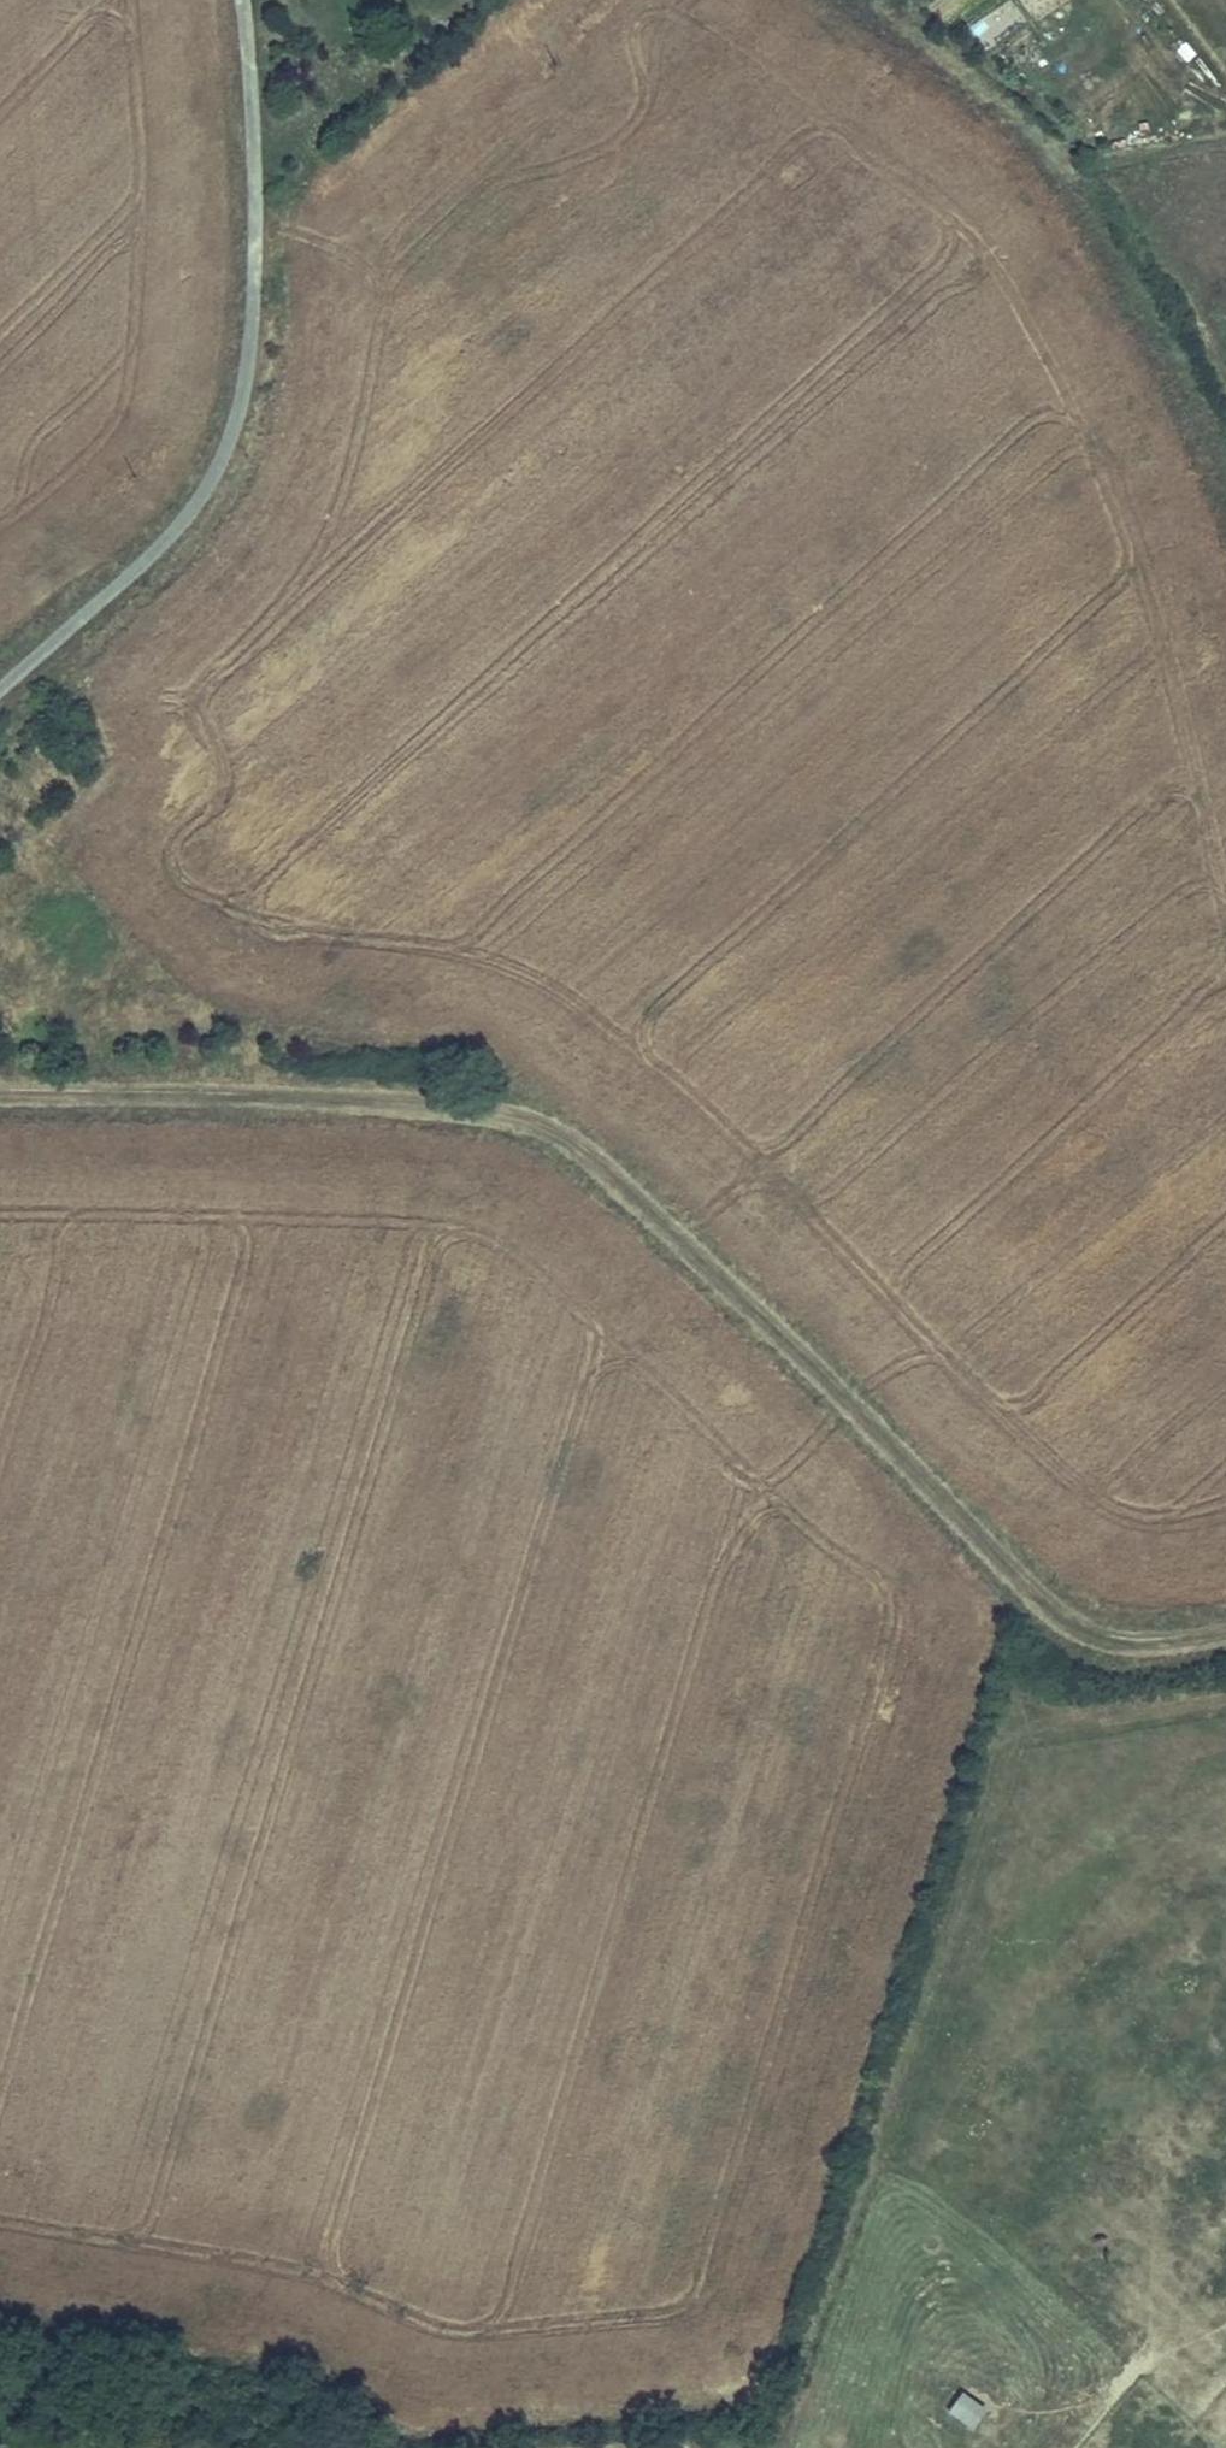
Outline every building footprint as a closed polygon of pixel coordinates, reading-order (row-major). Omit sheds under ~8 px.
[(958,2393),(947,2416),(976,2431),(988,2408),(958,2393)]
